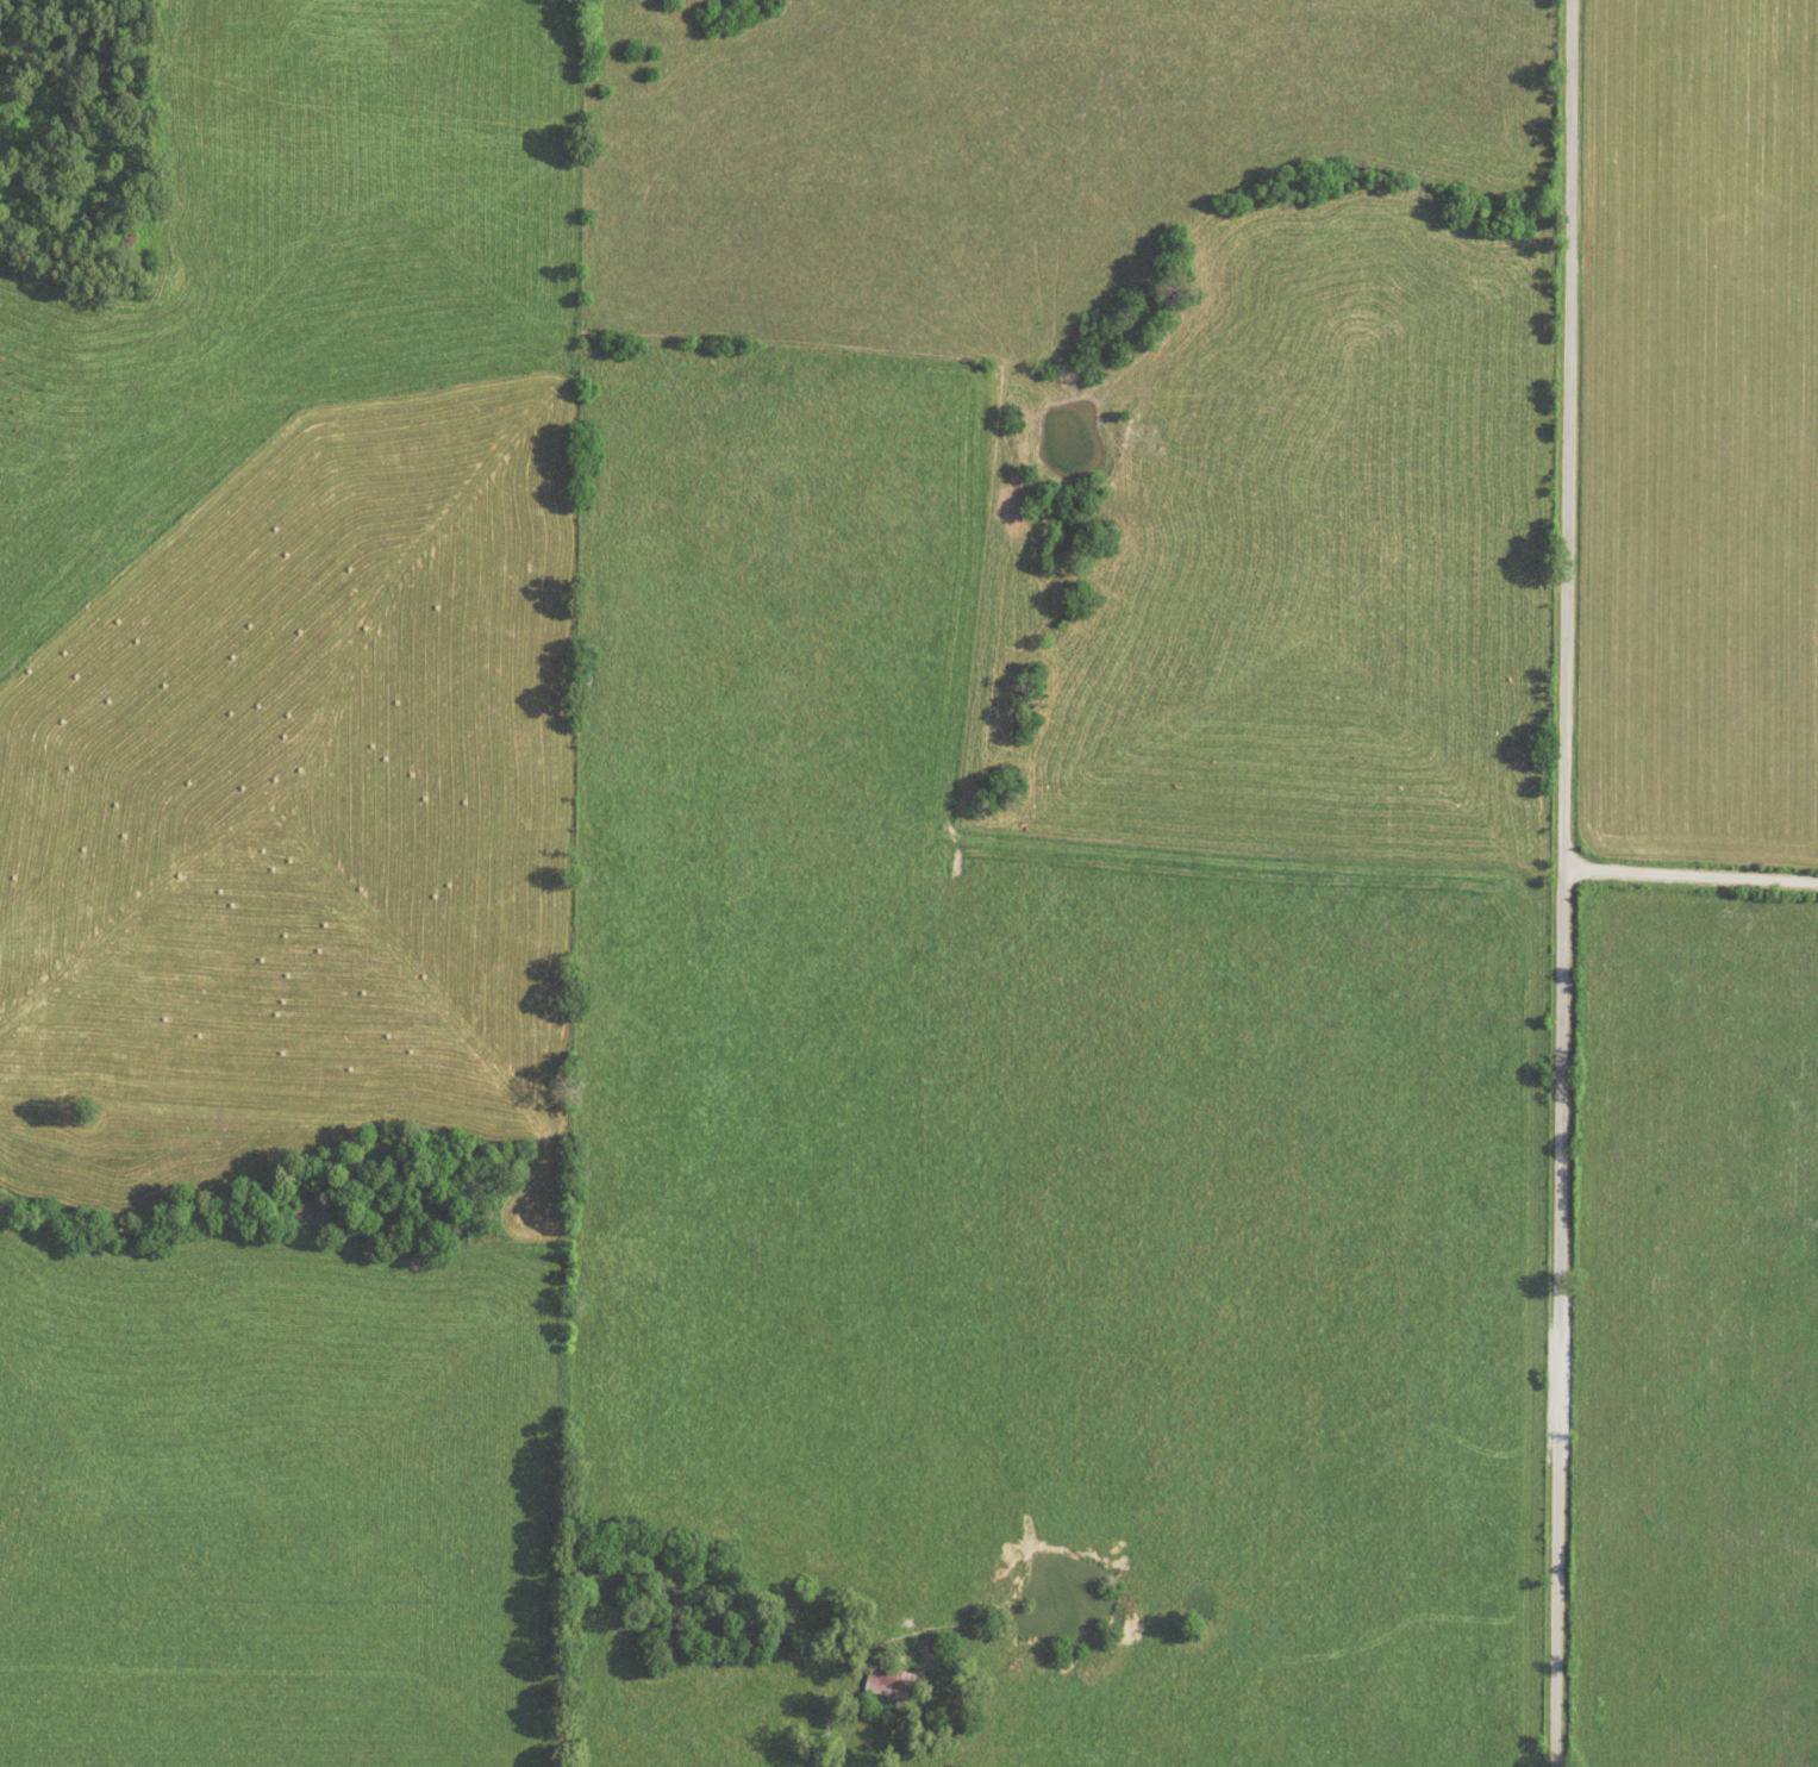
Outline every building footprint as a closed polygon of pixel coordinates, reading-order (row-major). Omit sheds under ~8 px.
[(863,1693),(908,1699),(912,1671),(867,1665),(863,1693)]
